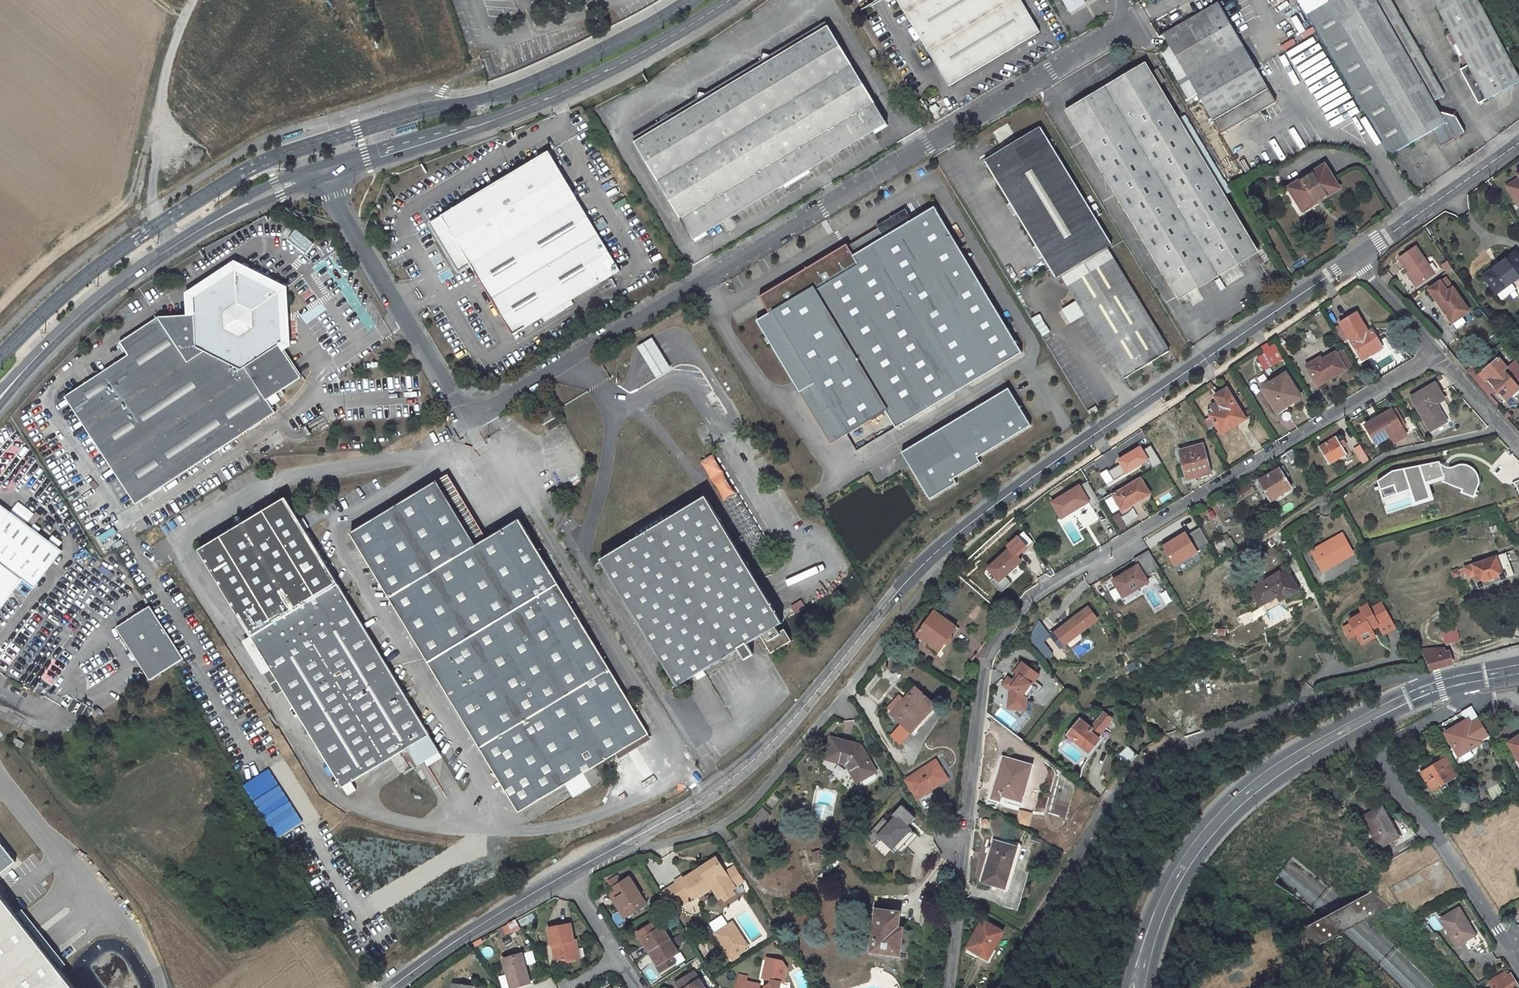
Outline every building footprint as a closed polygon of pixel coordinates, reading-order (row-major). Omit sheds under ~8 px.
[(948,86),(1038,33),(1019,0),(897,0),(948,86)] [(1069,12),(1085,2),(1084,0),(1062,0),(1069,12)] [(1397,122),(1393,124),(1405,146),(1431,131),(1440,146),(1453,138),(1433,102),(1444,95),(1400,19),(1390,0),(1328,0),(1397,122)] [(1468,66),(1467,67),(1485,101),(1486,100),(1518,82),(1518,81),(1507,57),(1511,55),(1507,48),(1503,50),(1476,0),(1433,0),(1468,66)] [(1275,102),(1217,3),(1162,35),(1169,46),(1160,51),(1188,98),(1196,93),(1220,134),(1275,102)] [(633,138),(635,142),(828,26),(825,22),(633,138)] [(828,26),(635,142),(694,240),(887,124),(828,26)] [(1147,66),(1067,114),(1175,296),(1257,248),(1159,84),(1164,81),(1156,69),(1151,72),(1147,66)] [(921,99),(913,104),(916,108),(914,109),(917,115),(920,113),(921,115),(928,111),(921,99)] [(416,129),(415,125),(396,131),(397,135),(416,129)] [(1111,244),(1040,126),(983,161),(1012,208),(1016,214),(1056,277),(1061,275),(1124,378),(1169,351),(1107,247),(1111,244)] [(302,132),(283,138),(284,142),(303,136),(302,132)] [(620,271),(548,152),(430,223),(459,271),(471,264),(513,335),(620,271)] [(1324,166),(1289,188),(1301,206),(1319,195),(1321,199),(1338,188),(1324,166)] [(1319,195),(1301,206),(1303,210),(1321,199),(1319,195)] [(847,243),(759,296),(769,312),(756,320),(799,392),(815,382),(846,434),(886,410),(896,427),(1022,352),(934,206),(912,220),(905,208),(876,226),(878,228),(882,235),(852,252),(848,246),(847,243)] [(285,238),(303,254),(312,245),(294,228),(285,238)] [(878,228),(848,246),(852,252),(882,235),(878,228)] [(1399,258),(1408,271),(1418,285),(1434,274),(1415,247),(1399,258)] [(1500,299),(1518,286),(1518,258),(1515,252),(1500,263),(1501,265),(1485,278),(1500,299)] [(1501,265),(1500,263),(1483,275),(1485,278),(1501,265)] [(443,282),(452,275),(448,269),(438,276),(443,282)] [(1406,272),(1416,286),(1418,285),(1408,271),(1406,272)] [(278,293),(235,272),(196,298),(196,314),(198,347),(241,368),(277,345),(281,342),(278,293)] [(1454,274),(1450,277),(1456,285),(1460,281),(1454,274)] [(1439,278),(1444,287),(1450,284),(1445,275),(1439,278)] [(1428,289),(1452,323),(1468,311),(1452,287),(1446,291),(1439,282),(1428,289)] [(1040,336),(1048,332),(1039,313),(1031,317),(1040,336)] [(1348,337),(1361,360),(1370,355),(1368,351),(1380,344),(1372,331),(1368,333),(1357,313),(1340,323),(1333,327),(1341,341),(1348,337)] [(198,347),(196,314),(156,316),(118,340),(127,354),(63,394),(133,504),(255,429),(273,418),(265,404),(300,383),(277,345),(241,368),(198,347)] [(671,369),(652,338),(637,347),(656,378),(671,369)] [(1272,342),(1253,353),(1262,370),(1282,359),(1272,342)] [(1370,355),(1382,348),(1380,344),(1368,351),(1370,355)] [(1335,353),(1308,369),(1317,384),(1332,375),(1333,377),(1345,371),(1352,367),(1341,349),(1335,353)] [(1505,400),(1518,388),(1518,386),(1518,385),(1518,367),(1514,360),(1507,367),(1498,357),(1483,371),(1489,378),(1488,380),(1505,400)] [(1260,386),(1275,411),(1299,397),(1284,372),(1260,386)] [(1411,398),(1430,431),(1446,422),(1433,399),(1440,394),(1434,384),(1411,398)] [(1008,387),(901,452),(930,499),(957,483),(954,478),(980,462),(978,457),(1031,425),(1008,387)] [(1226,387),(1214,394),(1218,400),(1211,404),(1214,410),(1208,414),(1219,431),(1233,423),(1233,424),(1244,417),(1226,387)] [(562,424),(554,410),(539,419),(543,425),(546,424),(550,431),(562,424)] [(1392,412),(1366,428),(1376,444),(1402,429),(1392,412)] [(1318,449),(1328,466),(1347,455),(1337,438),(1318,449)] [(1139,444),(1114,458),(1122,474),(1147,460),(1139,444)] [(1178,451),(1186,480),(1198,477),(1197,473),(1209,470),(1202,444),(1178,451)] [(1361,464),(1368,460),(1358,444),(1351,448),(1361,464)] [(1284,454),(1291,465),(1298,461),(1291,449),(1284,454)] [(699,460),(714,489),(720,486),(725,496),(732,493),(711,453),(699,460)] [(1439,462),(1393,472),(1378,481),(1387,512),(1431,499),(1426,484),(1443,479),(1444,479),(1476,491),(1479,484),(1479,477),(1476,472),(1470,467),(1465,465),(1459,465),(1452,468),(1449,468),(1439,464),(1439,462)] [(1108,471),(1112,478),(1121,473),(1118,466),(1108,471)] [(1279,469),(1258,481),(1270,501),(1291,489),(1279,469)] [(1198,477),(1199,478),(1210,475),(1209,470),(1197,473),(1198,477)] [(649,734),(571,605),(519,520),(487,539),(447,475),(351,533),(519,812),(649,734)] [(1444,479),(1443,479),(1442,482),(1463,490),(1462,493),(1474,498),(1476,491),(1444,479)] [(1149,494),(1140,480),(1113,496),(1122,511),(1149,494)] [(1087,502),(1079,487),(1052,503),(1061,518),(1087,502)] [(733,541),(736,546),(746,540),(755,554),(769,546),(750,516),(737,494),(724,503),(737,524),(743,535),(733,541)] [(733,541),(706,496),(601,560),(678,687),(761,637),(771,653),(791,641),(784,629),(779,632),(776,627),(783,623),(736,546),(733,541)] [(1103,499),(1110,513),(1116,510),(1109,496),(1103,499)] [(198,550),(343,787),(409,746),(421,765),(440,753),(429,734),(284,497),(198,550)] [(10,515),(0,507),(0,529),(10,515)] [(22,580),(33,588),(60,551),(36,534),(39,529),(34,525),(31,530),(10,515),(0,529),(0,611),(22,580)] [(1186,533),(1163,547),(1175,566),(1198,553),(1197,551),(1209,544),(1200,528),(1187,535),(1186,533)] [(1342,534),(1311,551),(1321,570),(1353,553),(1342,534)] [(995,578),(991,582),(1001,593),(1011,584),(1005,577),(1021,562),(1017,557),(1027,548),(1018,538),(1008,547),(1010,550),(988,569),(995,578)] [(1160,569),(1149,551),(1134,560),(1138,566),(1113,581),(1123,598),(1149,583),(1145,577),(1160,569)] [(1506,579),(1505,576),(1518,572),(1518,565),(1518,561),(1510,562),(1507,552),(1497,557),(1466,567),(1469,577),(1476,575),(1478,580),(1476,580),(1479,589),(1506,579)] [(1287,564),(1247,586),(1259,607),(1263,604),(1266,611),(1303,590),(1287,564)] [(1371,626),(1377,623),(1382,631),(1394,625),(1381,601),(1370,607),(1367,603),(1363,605),(1360,607),(1362,610),(1362,611),(1361,612),(1351,618),(1353,621),(1349,623),(1348,628),(1351,633),(1355,634),(1357,633),(1359,632),(1360,635),(1372,628),(1371,626)] [(975,604),(967,617),(975,621),(982,608),(975,604)] [(150,606),(119,626),(152,677),(168,666),(184,658),(150,606)] [(1087,607),(1055,632),(1064,644),(1096,619),(1087,607)] [(956,627),(934,612),(916,636),(928,645),(929,646),(933,640),(942,646),(944,644),(947,646),(954,637),(951,635),(956,627)] [(959,630),(956,627),(951,635),(954,637),(959,630)] [(1364,641),(1375,634),(1372,628),(1360,635),(1364,641)] [(1457,628),(1441,628),(1441,642),(1457,642),(1457,628)] [(1064,644),(1055,632),(1050,636),(1059,648),(1064,644)] [(937,654),(942,646),(933,640),(929,646),(928,645),(927,647),(937,654)] [(1437,655),(1435,649),(1420,649),(1430,670),(1450,664),(1446,652),(1437,655)] [(1013,690),(1011,709),(1027,711),(1026,716),(1032,717),(1034,703),(1031,703),(1032,697),(1038,689),(1034,686),(1041,676),(1024,664),(1016,674),(1019,676),(1014,682),(1009,678),(1005,684),(1013,690)] [(916,723),(932,705),(914,689),(903,701),(899,699),(886,712),(890,716),(911,734),(919,726),(916,723)] [(1080,720),(1067,735),(1089,752),(1098,741),(1101,743),(1108,734),(1103,730),(1111,720),(1104,714),(1091,729),(1080,720)] [(1459,755),(1481,742),(1480,740),(1488,735),(1478,719),(1471,724),(1468,720),(1445,733),(1459,755)] [(1518,763),(1518,736),(1507,743),(1518,763)] [(11,743),(21,748),(24,743),(14,738),(11,743)] [(860,747),(831,739),(825,759),(846,765),(857,783),(875,771),(860,747)] [(1092,755),(1101,743),(1098,741),(1089,752),(1092,755)] [(1137,755),(1127,746),(1113,759),(1124,768),(1137,755)] [(902,778),(915,800),(949,780),(935,758),(902,778)] [(1032,767),(1003,758),(990,798),(1015,806),(1025,776),(1028,777),(1032,767)] [(1439,766),(1424,775),(1433,791),(1456,776),(1445,758),(1437,763),(1439,766)] [(875,771),(857,783),(860,787),(863,788),(877,779),(878,775),(875,771)] [(895,855),(916,834),(906,824),(913,817),(901,805),(872,833),(895,855)] [(759,827),(770,814),(761,806),(749,819),(759,827)] [(1381,807),(1363,817),(1380,850),(1396,841),(1387,824),(1389,823),(1381,807)] [(1018,810),(1016,821),(1027,823),(1030,812),(1018,810)] [(993,840),(982,880),(1005,886),(1013,856),(1011,856),(1014,847),(993,840)] [(17,862),(0,841),(0,875),(17,862)] [(695,901),(711,890),(719,901),(720,900),(733,892),(735,890),(716,861),(685,881),(683,879),(675,884),(677,886),(670,891),(680,906),(682,910),(689,905),(687,902),(693,899),(695,901)] [(640,899),(627,878),(609,890),(615,898),(613,899),(621,911),(622,910),(627,918),(642,909),(637,901),(640,899)] [(615,898),(609,890),(605,892),(623,921),(627,918),(622,910),(621,911),(613,899),(615,898)] [(660,897),(670,913),(680,906),(670,891),(660,897)] [(723,904),(736,896),(733,892),(720,900),(723,904)] [(42,947),(20,919),(0,894),(0,987),(75,987),(42,947)] [(1478,935),(1460,909),(1443,921),(1460,946),(1469,941),(1475,951),(1486,944),(1480,933),(1478,935)] [(899,913),(875,911),(870,953),(894,956),(897,929),(899,913)] [(507,924),(514,936),(523,930),(516,919),(507,924)] [(657,922),(651,925),(655,932),(660,928),(657,922)] [(1002,935),(983,923),(967,949),(986,961),(1002,935)] [(669,941),(662,928),(655,932),(651,925),(636,934),(640,940),(641,940),(649,953),(669,941)] [(716,936),(732,960),(740,955),(750,948),(744,939),(736,945),(731,936),(736,933),(731,926),(716,936)] [(572,927),(550,930),(555,963),(577,960),(574,942),(572,927)] [(894,956),(899,956),(902,929),(897,929),(894,956)] [(731,936),(736,945),(744,939),(739,931),(736,933),(731,936)] [(678,956),(678,955),(669,941),(649,953),(658,967),(656,968),(660,974),(675,965),(672,959),(678,956)] [(521,953),(503,959),(513,987),(514,987),(531,982),(521,953)] [(734,964),(742,959),(740,955),(732,960),(734,964)] [(672,959),(675,965),(681,961),(678,956),(672,959)] [(778,985),(781,985),(784,968),(780,962),(764,959),(760,981),(771,983),(770,984),(765,987),(777,987),(778,985)] [(1491,986),(1492,987),(1518,987),(1510,975),(1508,976),(1505,971),(1488,981),(1491,986)] [(497,976),(501,987),(506,987),(507,987),(502,975),(497,976)] [(676,987),(702,987),(699,982),(695,984),(691,977),(676,987)] [(759,986),(746,983),(747,978),(739,977),(738,987),(759,987),(759,986)]
